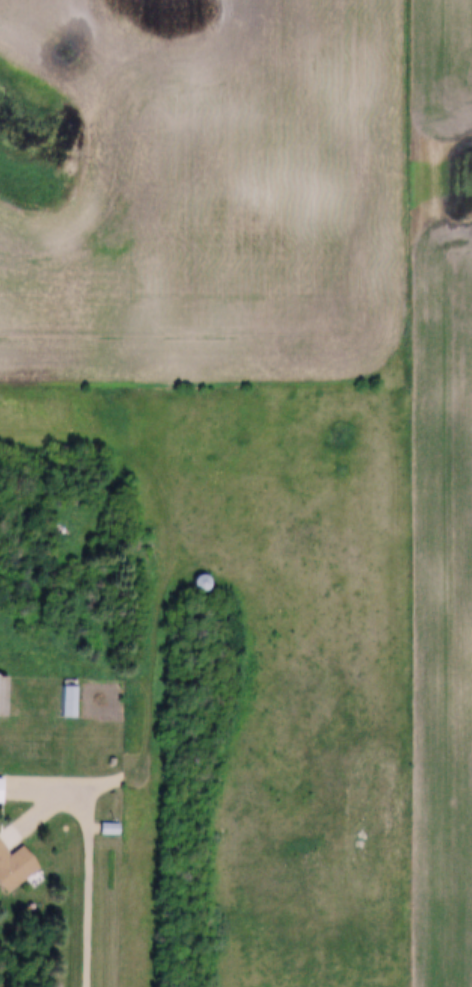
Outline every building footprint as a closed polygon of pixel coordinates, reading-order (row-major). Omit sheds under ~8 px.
[(191,592),(205,591),(204,576),(190,576),(191,592)] [(81,687),(61,687),(61,719),(81,719),(81,687)] [(119,825),(98,825),(98,837),(119,837),(119,825)] [(37,870),(20,846),(7,855),(0,845),(0,891),(2,894),(37,870)]
